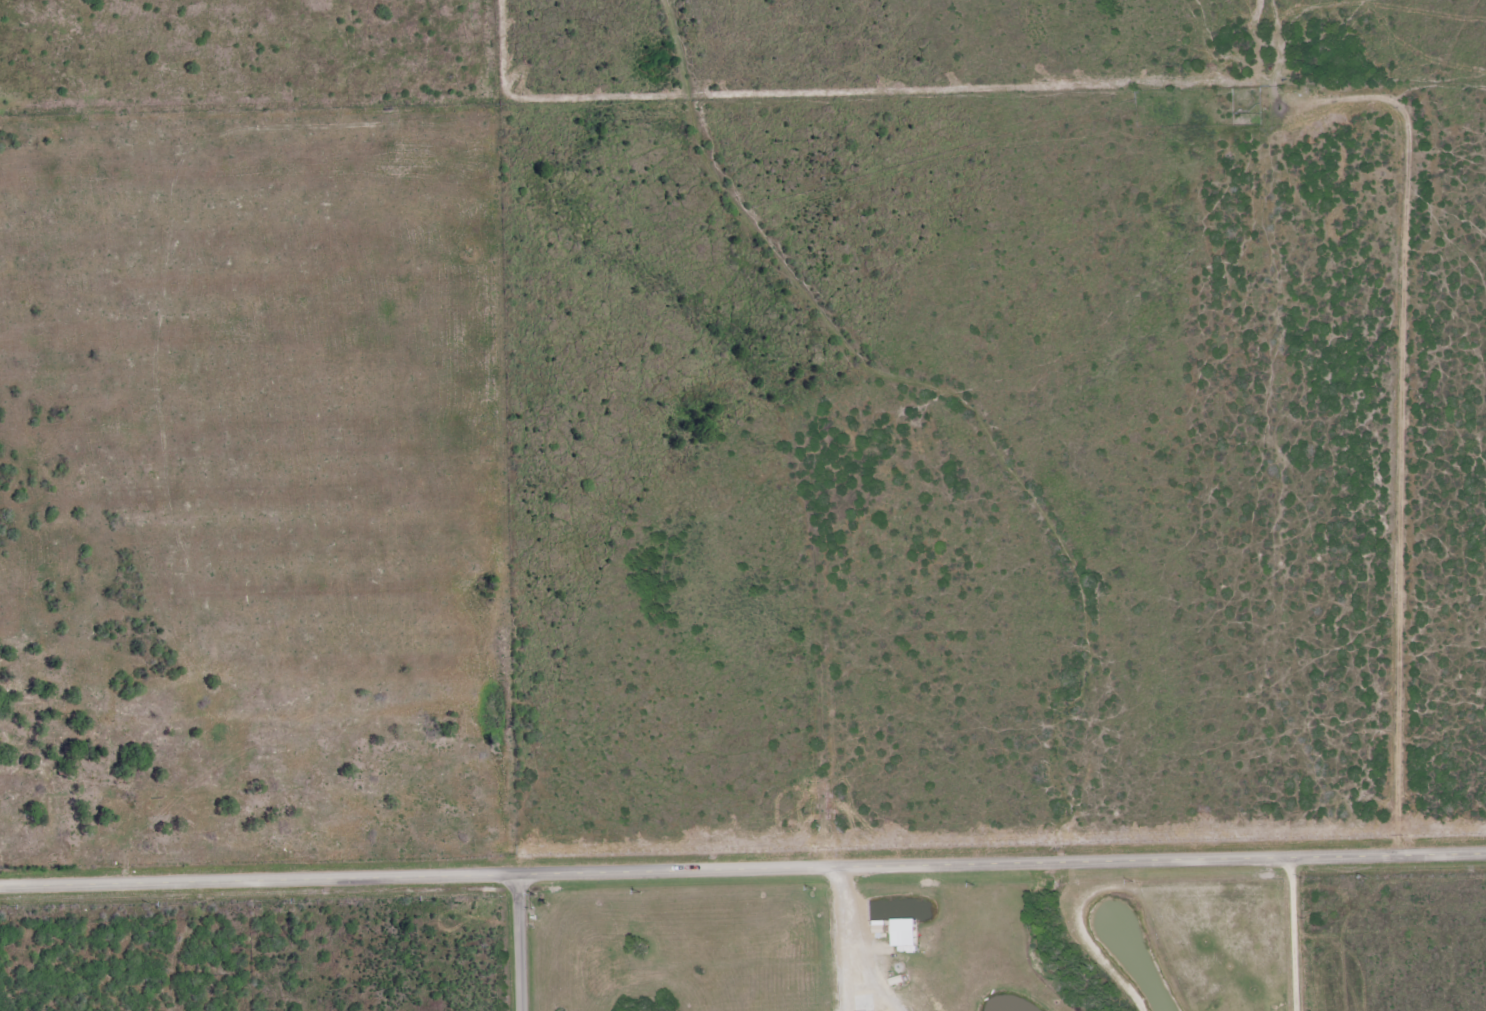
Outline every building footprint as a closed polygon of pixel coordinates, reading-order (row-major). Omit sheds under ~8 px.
[(917,947),(917,920),(893,920),(893,947),(917,947)]
